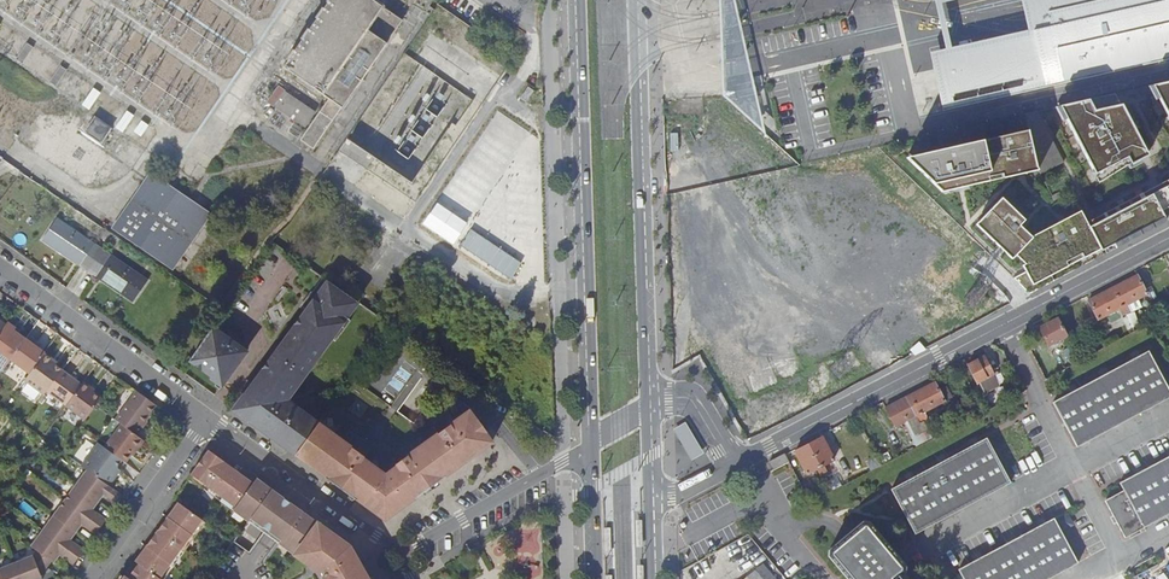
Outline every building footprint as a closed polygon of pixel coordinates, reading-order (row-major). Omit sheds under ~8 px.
[(375,0),(328,0),(282,67),(327,98),(300,139),(313,148),(402,19),(375,0)] [(472,0),(439,0),(437,3),(473,27),(485,9),(472,0)] [(936,0),(934,0),(945,51),(930,54),(933,67),(947,64),(947,67),(966,63),(963,51),(1034,36),(1027,0),(938,0),(936,0)] [(943,110),(1168,60),(1168,0),(1027,0),(1034,36),(963,51),(966,63),(947,67),(947,64),(933,67),(943,110)] [(25,41),(14,59),(22,65),(33,47),(25,41)] [(60,64),(47,82),(55,87),(67,69),(60,64)] [(413,114),(412,118),(415,133),(401,136),(402,140),(382,158),(380,155),(385,142),(373,153),(384,166),(388,165),(392,182),(398,184),(396,177),(405,175),(408,185),(420,190),(435,150),(414,142),(416,135),(425,133),(426,139),(434,136),(437,146),(443,131),(423,123),(423,122),(462,112),(469,93),(449,85),(439,88),(427,98),(436,108),(413,114)] [(528,85),(519,97),(526,101),(534,90),(528,85)] [(1153,88),(1168,120),(1168,85),(1153,88)] [(93,87),(81,106),(88,111),(101,92),(93,87)] [(314,111),(285,92),(276,106),(305,125),(314,111)] [(1060,108),(1100,185),(1131,166),(1148,157),(1116,96),(1060,108)] [(135,116),(129,112),(117,127),(124,132),(135,116)] [(1026,116),(1028,126),(1037,124),(1035,114),(1026,116)] [(112,128),(95,116),(84,132),(101,144),(112,128)] [(149,126),(143,122),(135,132),(142,137),(149,126)] [(913,158),(915,167),(943,194),(975,187),(974,182),(1009,174),(1010,179),(1012,178),(1019,172),(1037,168),(1029,132),(913,158)] [(907,159),(915,167),(913,158),(907,159)] [(1019,172),(1012,178),(1038,172),(1037,168),(1019,172)] [(211,214),(150,173),(112,229),(173,270),(211,214)] [(975,187),(1010,179),(1009,174),(974,182),(975,187)] [(1112,212),(1115,217),(1103,223),(1101,218),(1087,225),(1099,246),(1100,249),(1113,243),(1114,246),(1165,219),(1168,217),(1168,182),(1112,212)] [(455,243),(469,221),(438,200),(423,222),(455,243)] [(1016,257),(1025,266),(1023,267),(1026,274),(1015,280),(1030,295),(1054,283),(1051,277),(1049,273),(1099,246),(1087,225),(1081,213),(1032,239),(1020,227),(1025,222),(1003,200),(977,226),(1012,261),(1016,257)] [(1112,212),(1101,218),(1103,223),(1115,217),(1112,212)] [(150,282),(58,219),(45,239),(136,302),(150,282)] [(1165,219),(1114,246),(1117,250),(1168,224),(1165,219)] [(473,227),(462,243),(512,278),(523,262),(473,227)] [(121,242),(102,229),(97,236),(116,249),(121,242)] [(1099,246),(1049,273),(1051,277),(1101,251),(1100,249),(1099,246)] [(359,302),(324,277),(313,292),(302,306),(308,310),(289,336),(257,380),(260,382),(251,394),(257,398),(249,409),(252,415),(255,420),(259,426),(262,430),(268,434),(270,431),(291,447),(293,444),(300,450),(296,455),(327,477),(327,478),(329,479),(331,477),(329,476),(334,468),(339,472),(333,481),(334,482),(335,483),(339,486),(341,487),(342,489),(346,491),(349,493),(349,494),(353,496),(355,497),(357,499),(359,500),(363,503),(365,505),(370,499),(387,511),(413,492),(409,488),(416,483),(419,488),(467,452),(463,448),(470,443),(473,448),(481,442),(480,440),(488,435),(487,433),(488,432),(479,419),(477,420),(470,410),(455,422),(438,433),(396,465),(397,466),(385,474),(364,459),(371,450),(358,441),(353,448),(332,433),(331,435),(326,431),(327,429),(319,423),(292,404),(287,407),(285,403),(287,401),(303,379),(301,378),(302,377),(303,376),(305,374),(305,373),(305,370),(305,368),(308,366),(311,368),(332,339),(336,342),(351,320),(348,317),(359,302)] [(1136,278),(1112,291),(1122,309),(1126,316),(1130,313),(1126,307),(1146,296),(1136,278)] [(1122,309),(1112,291),(1089,303),(1099,321),(1108,317),(1112,324),(1122,319),(1131,335),(1135,333),(1131,325),(1129,323),(1126,316),(1122,309)] [(1067,337),(1058,320),(1048,325),(1049,327),(1041,331),(1049,346),(1067,337)] [(4,365),(9,358),(24,338),(13,330),(15,328),(6,322),(4,324),(0,329),(0,362),(4,365)] [(213,328),(193,358),(215,374),(211,378),(223,386),(240,363),(237,360),(239,358),(240,358),(241,358),(242,357),(243,357),(244,355),(245,354),(245,353),(245,352),(244,351),(213,328)] [(44,353),(24,338),(9,358),(30,373),(44,353)] [(1085,339),(1078,343),(1085,357),(1093,353),(1085,339)] [(52,359),(44,353),(30,373),(25,380),(43,394),(46,391),(61,369),(54,365),(50,362),(52,359)] [(1054,403),(1078,448),(1168,399),(1168,390),(1149,353),(1054,403)] [(978,363),(977,362),(968,367),(977,384),(981,382),(982,384),(980,385),(981,388),(973,392),(984,412),(989,410),(983,398),(987,396),(985,393),(996,387),(993,382),(996,381),(993,376),(994,375),(986,359),(978,363)] [(81,384),(61,369),(46,391),(65,406),(81,384)] [(1017,381),(1013,374),(1005,378),(1009,385),(1017,381)] [(260,382),(257,380),(253,386),(235,411),(262,430),(259,426),(255,420),(252,415),(249,409),(257,398),(251,394),(260,382)] [(90,387),(83,382),(81,384),(65,406),(85,419),(96,405),(100,398),(92,393),(88,390),(90,387)] [(945,403),(938,390),(935,383),(910,397),(923,421),(923,422),(928,419),(925,413),(945,403)] [(952,399),(945,387),(938,390),(945,403),(952,399)] [(136,390),(115,419),(135,434),(156,405),(136,390)] [(923,421),(910,397),(887,409),(896,428),(906,423),(918,446),(932,438),(928,430),(923,422),(923,421)] [(438,433),(455,422),(443,406),(437,410),(444,419),(433,426),(438,433)] [(444,419),(437,410),(427,417),(433,426),(444,419)] [(115,419),(109,414),(92,438),(98,442),(121,459),(125,462),(142,439),(135,434),(115,419)] [(699,446),(685,423),(673,430),(687,453),(699,446)] [(270,431),(268,434),(296,455),(300,450),(293,444),(291,447),(270,431)] [(370,499),(365,505),(386,520),(493,442),(488,435),(480,440),(481,442),(473,448),(467,452),(419,488),(413,492),(387,511),(370,499)] [(835,461),(823,438),(810,445),(825,474),(829,471),(826,465),(835,461)] [(988,438),(891,489),(916,533),(1011,483),(988,438)] [(98,442),(81,465),(87,469),(108,485),(115,475),(112,473),(116,467),(121,459),(98,442)] [(463,448),(467,452),(473,448),(470,443),(463,448)] [(825,474),(810,445),(797,452),(808,474),(818,469),(821,476),(825,474)] [(703,454),(699,446),(687,453),(691,461),(703,454)] [(208,452),(204,458),(211,463),(215,457),(208,452)] [(790,461),(786,454),(772,461),(775,468),(790,461)] [(192,476),(204,484),(221,460),(215,457),(211,463),(204,458),(192,476)] [(1120,483),(1125,491),(1106,501),(1125,538),(1168,515),(1168,458),(1120,483)] [(221,460),(204,484),(219,495),(231,478),(226,474),(230,467),(221,460)] [(112,473),(115,475),(120,469),(116,467),(112,473)] [(236,471),(230,467),(226,474),(231,478),(236,471)] [(331,477),(329,479),(333,481),(339,472),(334,468),(329,476),(331,477)] [(31,578),(41,574),(50,561),(49,560),(55,551),(73,564),(75,561),(81,552),(84,549),(70,539),(66,536),(77,521),(81,524),(95,534),(97,530),(103,522),(106,518),(92,509),(88,506),(99,491),(103,493),(117,503),(119,500),(122,495),(108,485),(87,469),(30,546),(35,549),(31,555),(0,567),(0,578),(32,578),(31,578)] [(243,477),(236,471),(231,478),(239,483),(243,477)] [(843,474),(830,480),(835,488),(847,482),(843,474)] [(204,484),(192,476),(189,479),(201,488),(204,484)] [(231,478),(219,495),(234,506),(250,482),(243,477),(239,483),(231,478)] [(253,484),(260,489),(265,483),(261,480),(257,478),(253,484)] [(234,506),(231,509),(248,522),(273,489),(265,483),(260,489),(253,484),(250,482),(234,506)] [(409,488),(413,492),(419,488),(416,483),(409,488)] [(204,484),(201,488),(216,499),(219,495),(204,484)] [(273,489),(248,522),(263,533),(288,500),(273,489)] [(88,506),(92,509),(103,493),(99,491),(88,506)] [(219,495),(216,499),(231,509),(234,506),(219,495)] [(288,500),(263,533),(269,537),(278,544),(302,510),(294,504),(288,500)] [(180,517),(176,523),(192,535),(203,520),(202,519),(179,503),(173,511),(180,517)] [(278,544),(293,555),(314,525),(307,520),(310,516),(302,510),(278,544)] [(173,511),(168,517),(176,523),(180,517),(173,511)] [(317,521),(310,516),(307,520),(314,525),(317,521)] [(168,517),(162,525),(170,530),(176,523),(168,517)] [(960,569),(965,578),(1049,578),(1078,564),(1055,519),(960,569)] [(203,520),(192,535),(195,537),(206,522),(203,520)] [(66,536),(70,539),(81,524),(77,521),(66,536)] [(317,521),(314,525),(293,555),(320,573),(323,578),(369,578),(350,545),(317,521)] [(644,547),(643,521),(635,521),(635,548),(644,547)] [(831,549),(831,554),(852,578),(908,578),(903,573),(906,571),(906,564),(870,522),(864,522),(831,549)] [(162,525),(157,532),(181,549),(192,535),(176,523),(170,530),(162,525)] [(610,528),(602,528),(603,555),(611,555),(610,528)] [(159,545),(155,552),(171,564),(181,549),(157,532),(152,540),(159,545)] [(192,535),(181,549),(185,552),(195,537),(192,535)] [(159,545),(152,540),(147,547),(155,552),(159,545)] [(141,555),(149,560),(155,552),(147,547),(141,555)] [(181,549),(171,564),(174,566),(185,552),(181,549)] [(49,560),(50,561),(53,562),(59,554),(55,551),(49,560)] [(136,562),(139,565),(159,578),(160,578),(171,564),(155,552),(149,560),(141,555),(141,554),(136,562)] [(160,578),(165,578),(174,566),(171,564),(160,578)] [(141,578),(159,578),(139,565),(134,572),(142,578),(141,578)] [(636,578),(645,578),(645,565),(636,566),(636,578)] [(753,578),(777,578),(765,565),(751,577),(753,578)]
